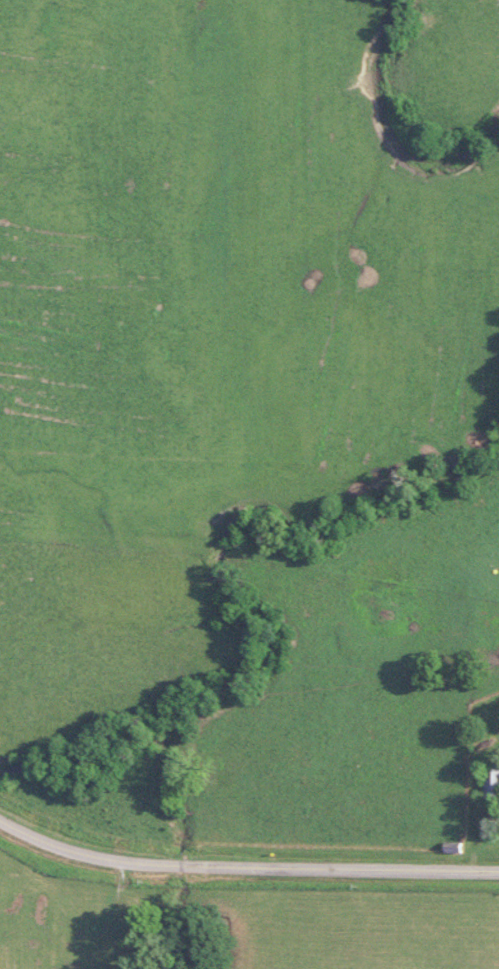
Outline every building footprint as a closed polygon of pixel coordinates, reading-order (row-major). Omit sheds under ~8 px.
[(490,764),(490,768),(481,768),(481,797),(498,797),(498,764),(490,764)] [(458,852),(458,843),(442,843),(442,852),(458,852)]
